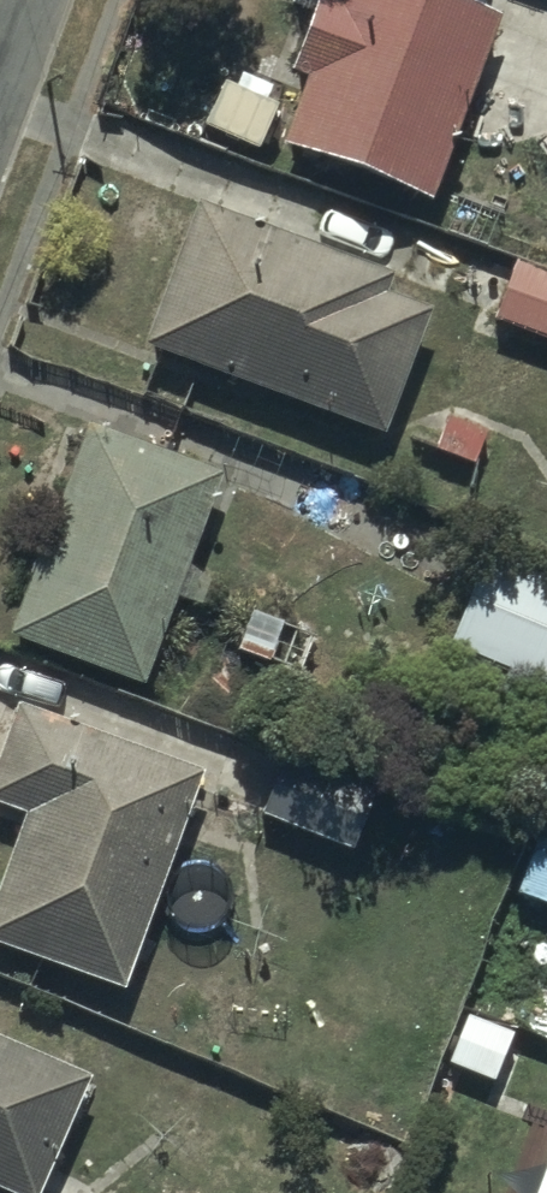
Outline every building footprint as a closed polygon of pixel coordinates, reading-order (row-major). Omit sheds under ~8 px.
[(408,0),(345,0),(340,13),(323,7),(294,86),(312,92),(286,162),(432,215),(498,33),(408,0)] [(200,215),(145,362),(384,452),(432,325),(388,309),(396,288),(200,215)] [(516,279),(498,332),(546,349),(546,289),(516,279)] [(225,487),(89,436),(10,649),(146,699),(225,487)] [(492,566),(448,657),(537,699),(546,678),(546,591),(492,566)] [(204,788),(22,723),(0,785),(0,819),(27,829),(0,905),(0,959),(126,1005),(204,788)] [(287,771),(264,824),(354,864),(378,811),(287,771)] [(96,1097),(0,1055),(0,1192),(51,1192),(96,1097)]
